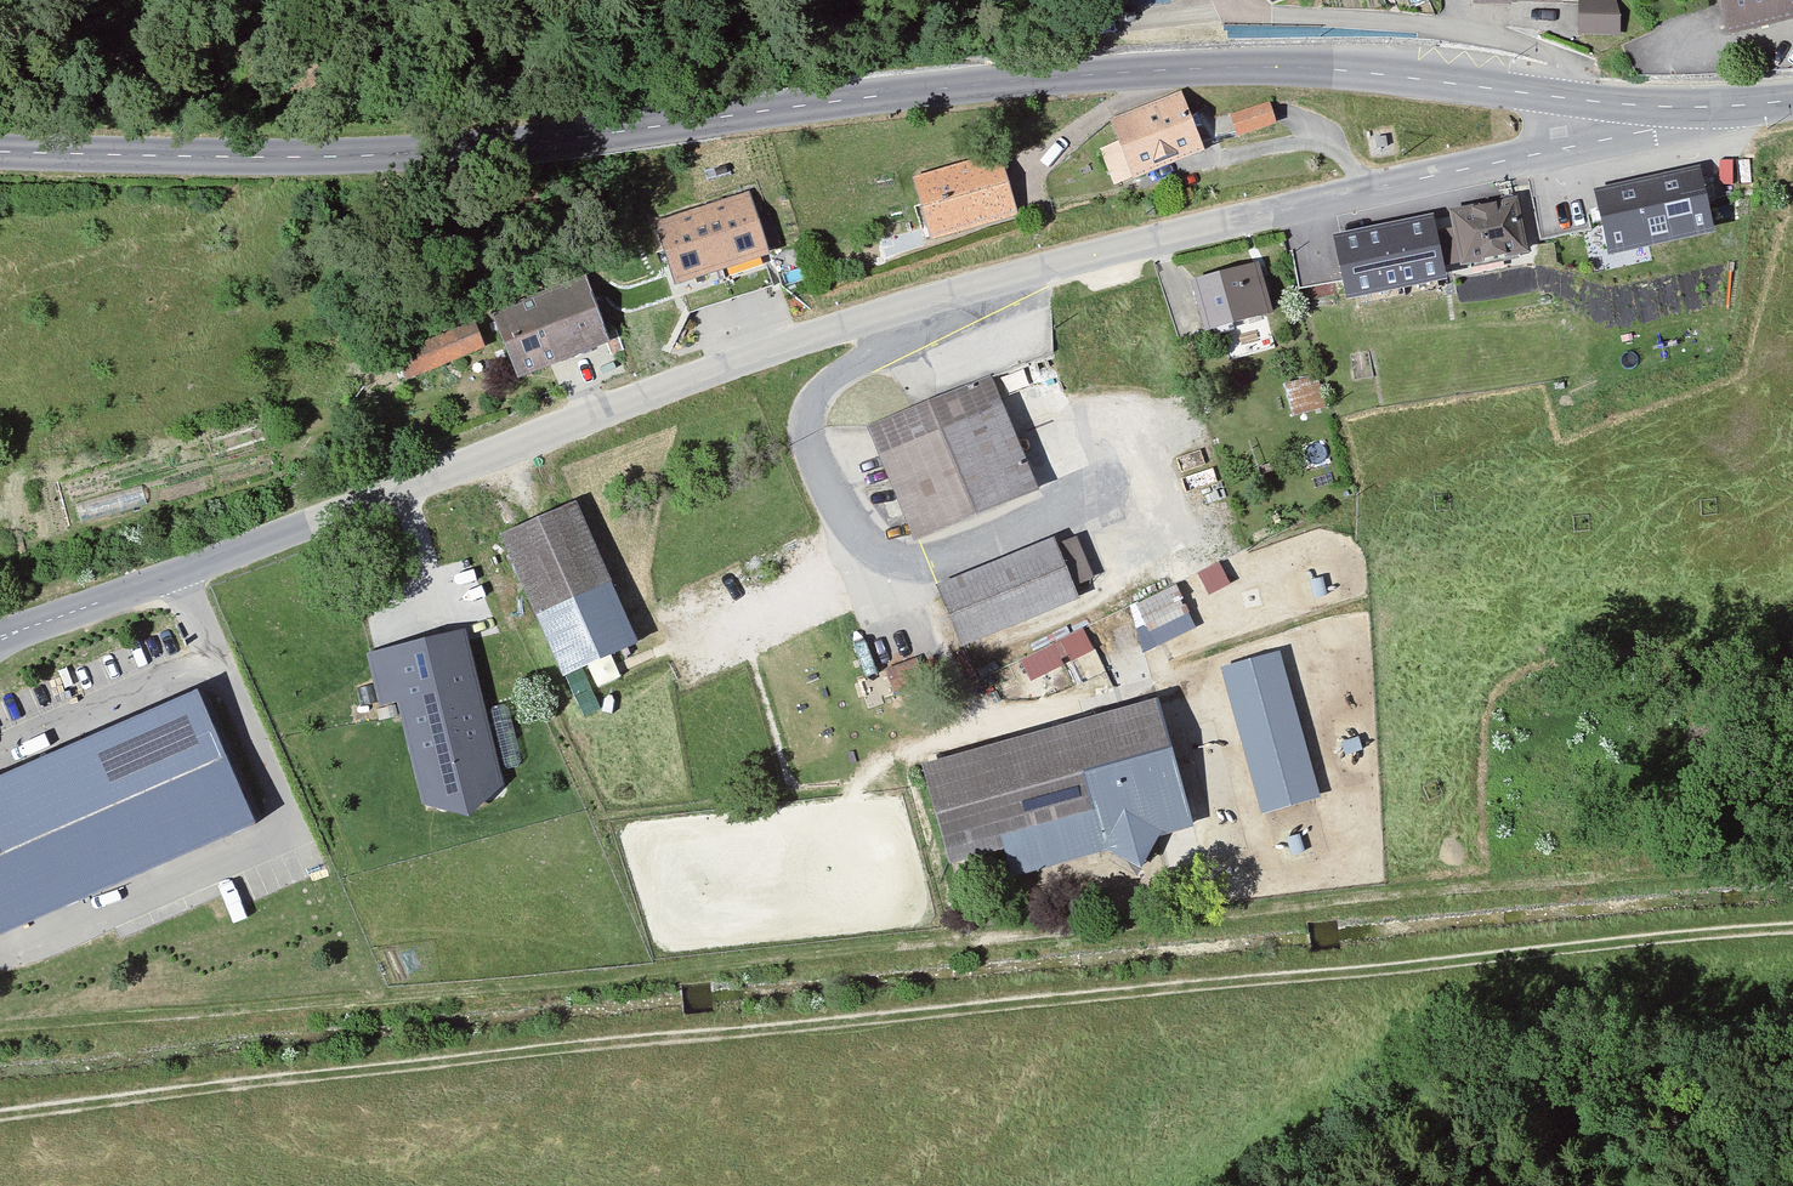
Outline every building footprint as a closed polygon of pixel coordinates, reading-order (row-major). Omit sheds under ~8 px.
[(1579,33),(1618,32),(1618,0),(1579,0),(1579,33)] [(1728,37),(1792,16),(1792,0),(1716,0),(1728,37)] [(1184,88),(1111,118),(1120,140),(1100,147),(1115,185),(1208,148),(1184,88)] [(1270,100),(1230,113),(1237,134),(1277,121),(1270,100)] [(1002,151),(914,180),(935,244),(1023,215),(1002,151)] [(1700,168),(1594,191),(1608,254),(1714,231),(1700,168)] [(748,188),(655,219),(677,283),(769,253),(748,188)] [(1516,192),(1451,208),(1463,261),(1529,246),(1516,192)] [(1430,218),(1338,236),(1349,292),(1442,273),(1430,218)] [(1257,265),(1197,281),(1209,326),(1269,309),(1257,265)] [(587,276),(495,313),(521,378),(613,341),(587,276)] [(469,312),(393,346),(409,382),(485,348),(469,312)] [(990,375),(871,423),(918,538),(1037,490),(990,375)] [(575,500),(502,536),(566,667),(640,632),(575,500)] [(1054,540),(941,587),(966,646),(1079,599),(1054,540)] [(1131,603),(1149,646),(1197,627),(1179,583),(1131,603)] [(1083,623),(1020,654),(1032,677),(1095,646),(1083,623)] [(460,636),(374,654),(383,701),(403,700),(430,801),(468,810),(493,785),(460,636)] [(1280,650),(1221,666),(1262,814),(1320,797),(1280,650)] [(1153,699),(934,757),(961,856),(999,846),(1007,877),(1188,830),(1153,699)] [(197,705),(0,786),(0,852),(3,859),(0,860),(0,932),(250,817),(197,705)]
